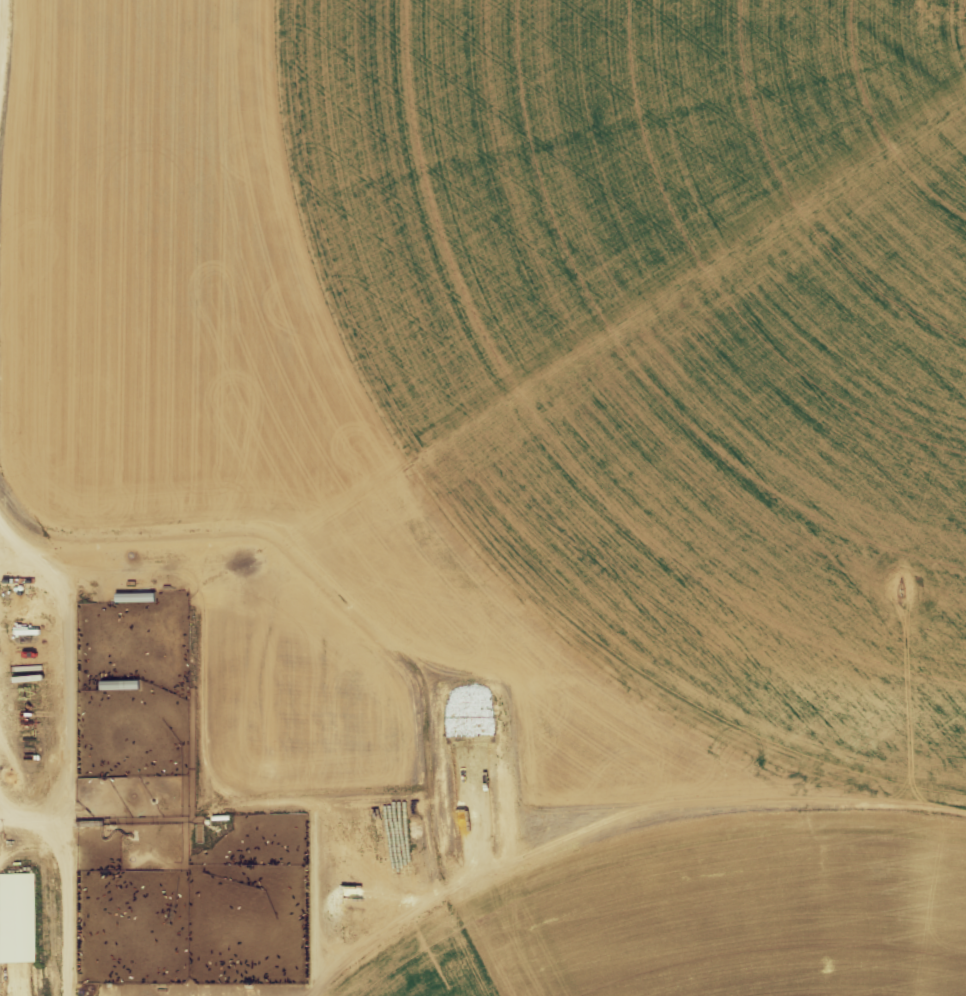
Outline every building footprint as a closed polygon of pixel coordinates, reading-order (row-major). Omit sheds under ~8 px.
[(37,873),(1,874),(4,963),(40,962),(37,873)]
